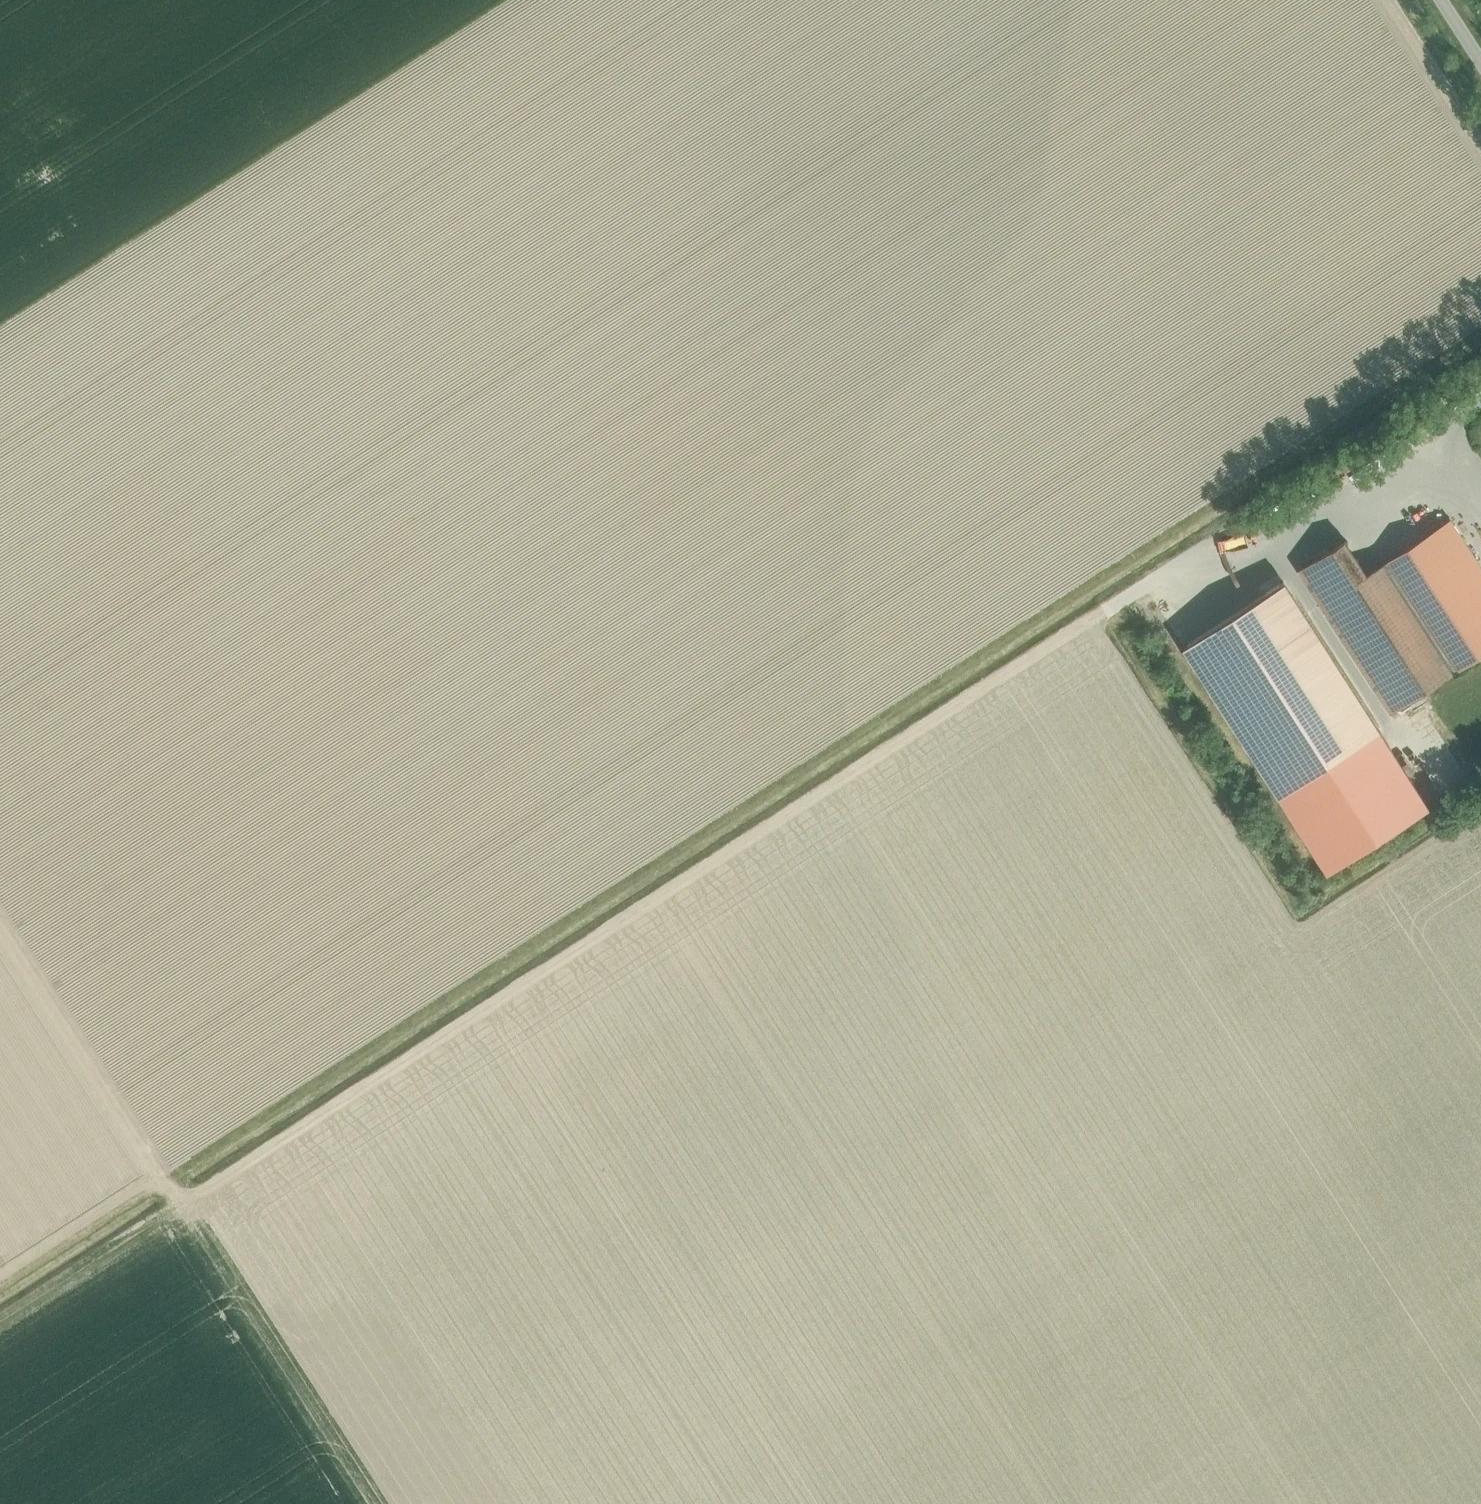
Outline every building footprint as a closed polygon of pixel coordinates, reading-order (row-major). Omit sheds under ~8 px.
[(1443,527),(1369,574),(1347,541),(1303,569),(1392,707),(1480,649),(1480,503),(1443,527)] [(1285,581),(1189,642),(1286,792),(1381,730),(1285,581)]
